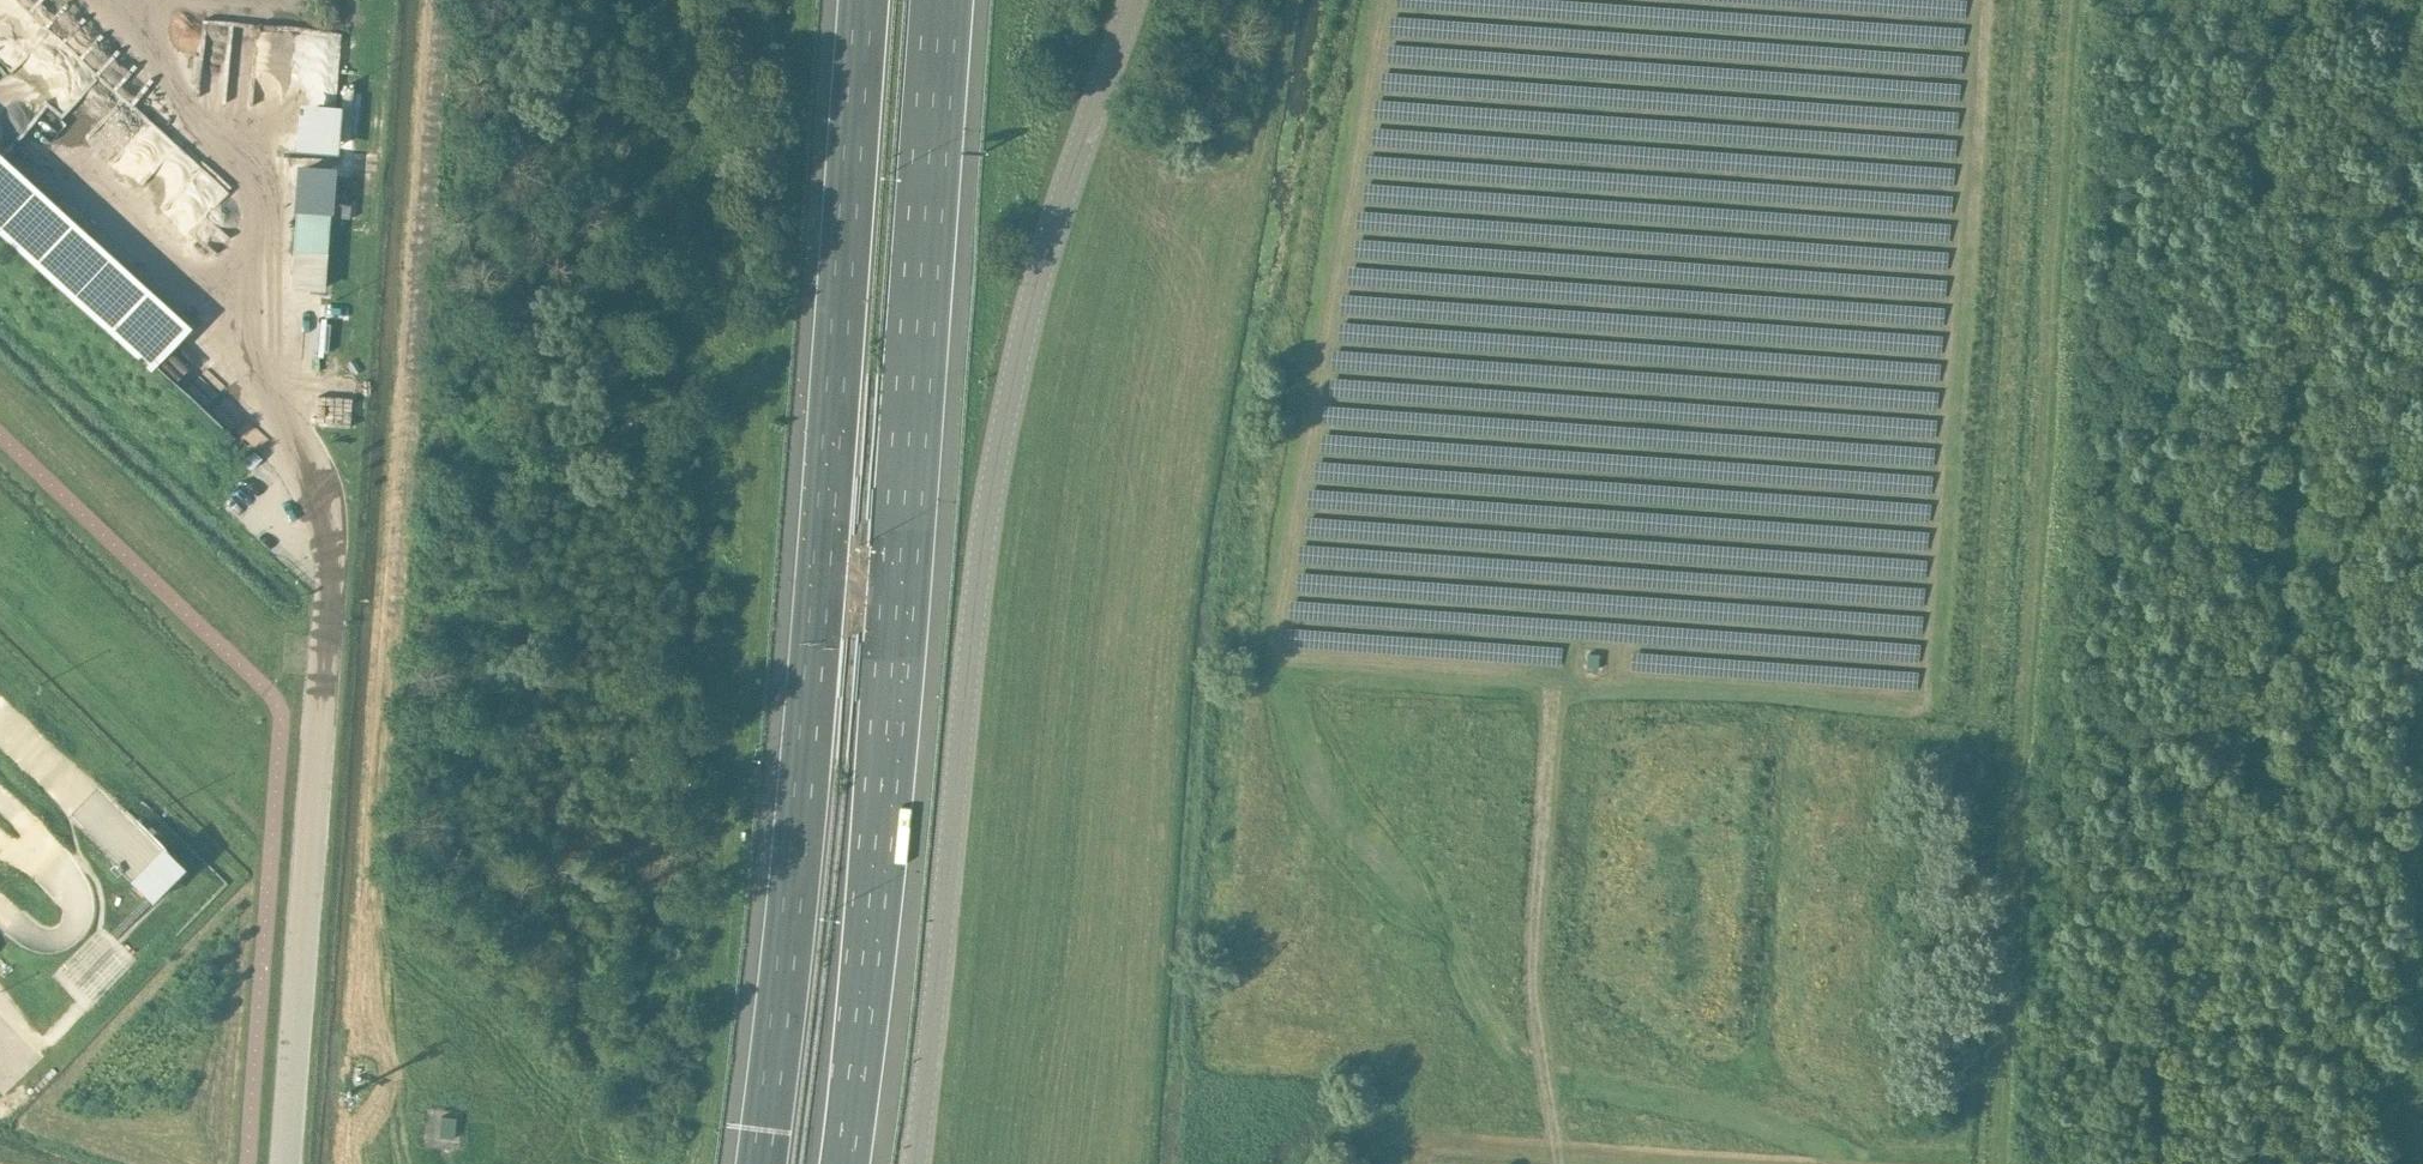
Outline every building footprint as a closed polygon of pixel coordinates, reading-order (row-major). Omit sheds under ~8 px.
[(152,370),(194,323),(0,147),(0,232),(152,370)] [(301,179),(299,207),(327,209),(329,182),(301,179)] [(296,248),(293,287),(321,289),(324,251),(327,212),(298,210),(296,248)] [(456,1121),(441,1120),(439,1140),(454,1141),(456,1121)]
